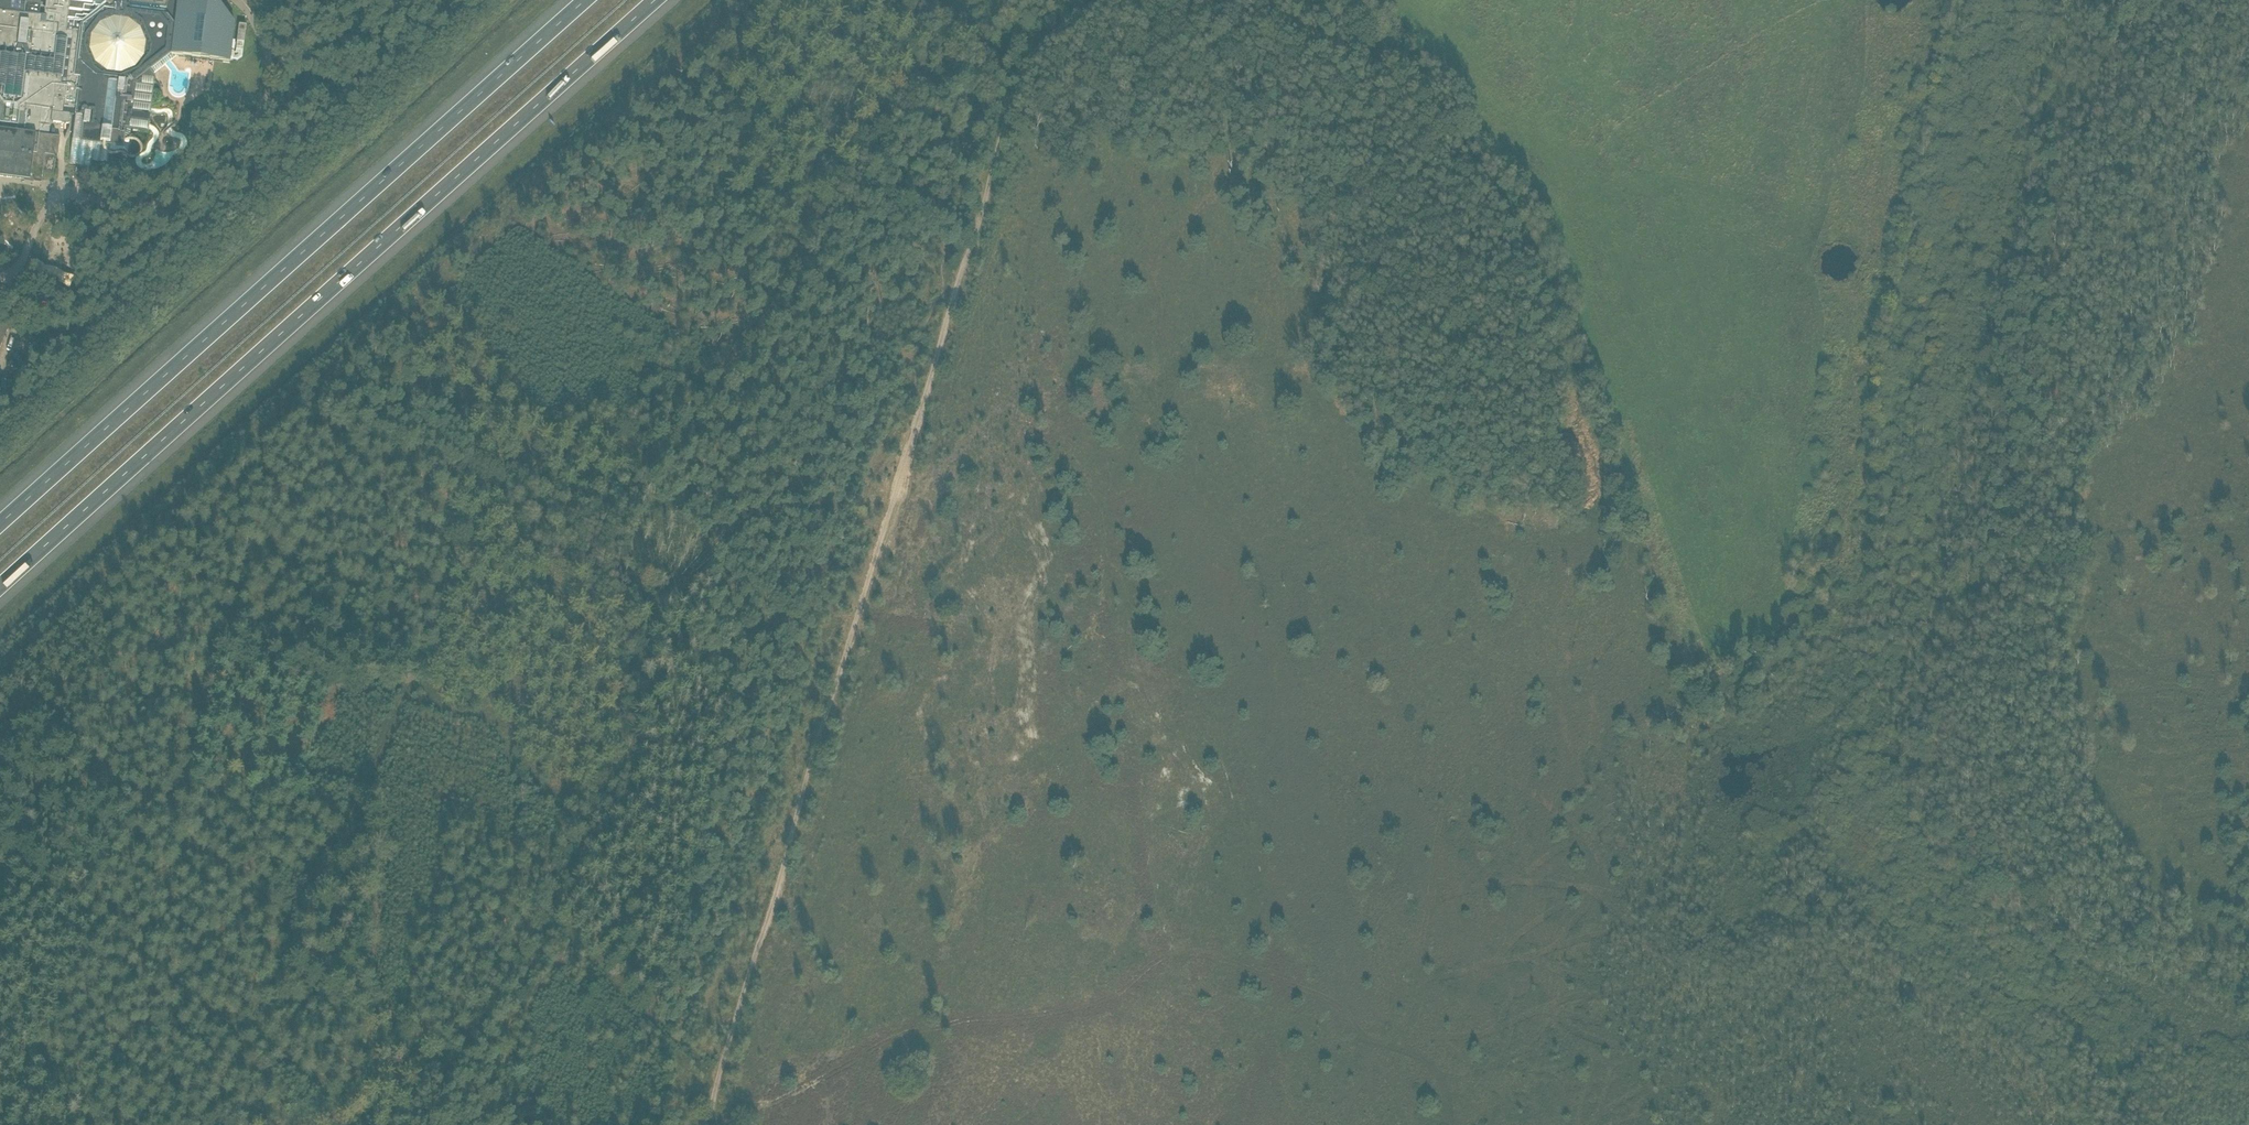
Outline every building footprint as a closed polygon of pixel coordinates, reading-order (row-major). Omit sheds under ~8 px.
[(175,55),(175,50),(188,51),(188,46),(173,43),(175,29),(181,29),(187,39),(187,42),(206,27),(196,14),(197,15),(198,14),(198,12),(197,11),(196,11),(195,12),(195,13),(184,0),(45,0),(44,13),(46,15),(45,22),(41,22),(42,15),(24,13),(26,3),(21,2),(20,11),(15,10),(15,11),(10,11),(11,0),(0,0),(0,176),(30,180),(31,175),(42,176),(43,172),(51,173),(52,172),(53,171),(55,158),(57,158),(60,137),(49,136),(50,121),(69,124),(70,113),(63,113),(63,109),(75,110),(75,115),(69,162),(92,165),(92,159),(108,161),(109,150),(127,152),(130,130),(148,132),(155,76),(152,73),(175,55)] [(27,12),(39,14),(40,6),(28,5),(27,12)] [(246,25),(239,25),(237,42),(244,43),(246,25)] [(60,245),(43,255),(48,264),(65,254),(60,245)]
